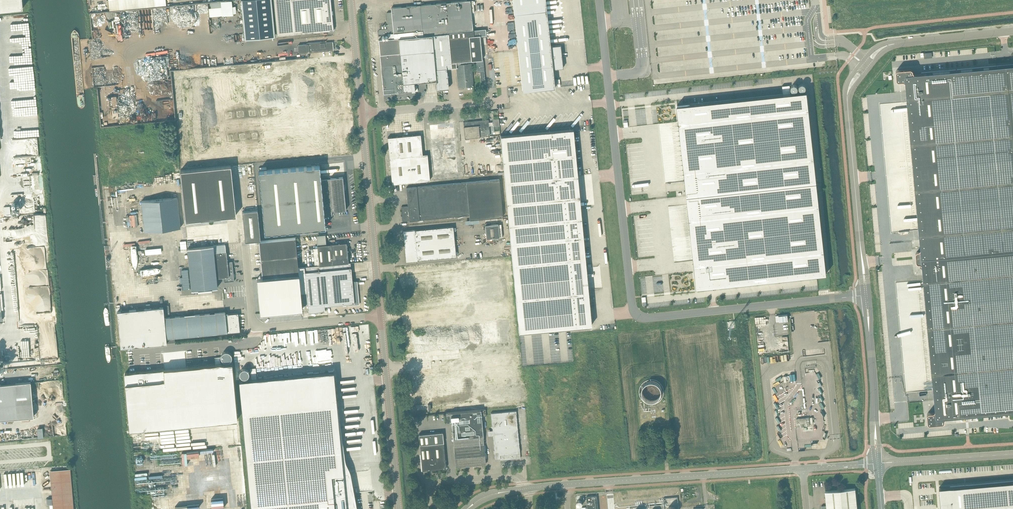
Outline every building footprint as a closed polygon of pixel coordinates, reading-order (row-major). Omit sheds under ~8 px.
[(23,8),(22,0),(0,0),(0,10),(23,8)] [(232,0),(221,1),(222,16),(233,14),(232,0)] [(245,39),(275,36),(271,0),(241,0),(245,39)] [(277,35),(333,30),(331,0),(273,0),(277,35)] [(448,32),(473,30),(470,0),(468,0),(441,3),(391,8),(392,13),(388,13),(386,15),(387,28),(380,29),(378,31),(378,34),(422,30),(423,35),(448,32)] [(522,85),(523,91),(555,87),(553,69),(563,68),(562,61),(561,61),(561,58),(562,58),(561,44),(550,46),(545,0),(513,0),(522,85)] [(486,29),(448,33),(451,68),(456,67),(456,65),(465,64),(464,61),(477,60),(478,68),(484,68),(483,59),(482,60),(480,36),(486,35),(486,29)] [(448,33),(431,35),(435,75),(436,80),(437,89),(439,89),(449,88),(447,70),(446,68),(451,68),(448,33)] [(435,75),(431,35),(398,38),(378,39),(384,94),(415,91),(414,82),(426,81),(436,80),(435,75)] [(333,50),(332,42),(324,43),(324,44),(322,44),(321,42),(308,43),(308,44),(298,45),(299,53),(333,50)] [(296,63),(176,74),(185,165),(316,153),(314,130),(302,131),(296,63)] [(456,67),(458,87),(473,86),(471,64),(465,64),(456,65),(456,67)] [(896,72),(896,78),(899,81),(903,81),(905,83),(920,248),(918,251),(916,254),(916,258),(1012,249),(1012,64),(916,73),(913,71),(910,68),(898,69),(896,72)] [(507,73),(507,86),(516,85),(516,80),(511,80),(511,73),(507,73)] [(783,94),(677,105),(687,196),(817,182),(807,91),(791,93),(790,85),(782,86),(783,94)] [(17,139),(39,137),(38,118),(33,118),(33,120),(27,120),(27,125),(15,126),(17,139)] [(488,119),(463,122),(464,127),(465,138),(478,137),(480,137),(486,136),(485,133),(490,133),(489,130),(489,124),(488,119)] [(573,128),(500,135),(519,332),(591,325),(588,291),(586,268),(585,257),(581,223),(582,223),(580,207),(577,175),(573,128)] [(427,154),(422,154),(420,134),(388,137),(392,184),(430,180),(427,154)] [(181,170),(185,215),(186,220),(201,219),(201,224),(221,222),(221,217),(236,215),(235,210),(231,165),(181,170)] [(265,233),(320,227),(325,227),(324,216),(332,215),(332,211),(346,210),(343,177),(330,178),(330,179),(321,180),(319,165),(259,171),(265,233)] [(503,216),(499,179),(406,188),(408,206),(401,207),(402,221),(469,215),(470,220),(503,216)] [(817,182),(687,196),(697,287),(826,273),(826,270),(817,182)] [(30,212),(29,196),(19,197),(20,212),(15,212),(15,216),(21,215),(21,212),(30,212)] [(177,197),(141,201),(144,231),(180,228),(177,197)] [(245,242),(260,240),(257,210),(242,211),(245,242)] [(499,237),(498,224),(490,224),(490,223),(485,223),(487,238),(499,237)] [(406,261),(456,256),(453,226),(403,231),(406,261)] [(295,238),(259,241),(262,277),(267,277),(299,274),(298,267),(295,238)] [(317,248),(313,249),(315,266),(319,265),(348,263),(347,243),(317,245),(317,248)] [(225,244),(186,248),(187,258),(227,254),(227,251),(226,251),(226,247),(226,245),(225,244)] [(916,258),(916,261),(919,264),(922,266),(935,409),(933,412),(929,412),(927,415),(927,421),(931,423),(942,422),(945,419),(947,417),(1012,411),(1012,249),(916,258)] [(227,254),(187,258),(190,291),(217,288),(216,278),(224,277),(224,282),(234,281),(232,261),(227,261),(227,254)] [(315,266),(298,267),(299,274),(300,293),(306,292),(308,312),(325,311),(324,306),(349,303),(349,305),(359,304),(357,281),(352,282),(350,263),(348,263),(319,265),(315,266)] [(182,277),(180,277),(180,284),(183,283),(183,289),(189,289),(188,269),(182,270),(182,277)] [(259,278),(257,278),(260,313),(302,309),(300,293),(299,274),(267,277),(262,277),(259,278)] [(240,331),(238,317),(238,313),(226,314),(227,325),(226,325),(225,312),(164,317),(163,307),(117,311),(121,347),(168,343),(173,342),(172,337),(240,331)] [(124,374),(129,430),(237,420),(232,363),(221,364),(220,357),(214,357),(215,364),(186,367),(164,369),(126,372),(125,373),(124,374)] [(239,380),(251,508),(355,508),(354,501),(353,494),(348,471),(343,472),(333,371),(257,378),(256,367),(250,368),(251,379),(239,380)] [(34,416),(31,381),(0,384),(0,419),(34,416)] [(661,390),(661,389),(661,388),(661,386),(660,385),(658,383),(657,382),(656,381),(654,381),(653,381),(651,381),(650,381),(648,382),(647,384),(646,385),(645,386),(644,388),(644,390),(644,391),(645,392),(646,394),(647,395),(648,396),(649,397),(650,398),(652,398),(654,398),(656,397),(657,396),(659,395),(660,394),(660,393),(661,391),(661,390)] [(452,423),(456,467),(486,464),(481,416),(486,416),(485,409),(446,413),(447,423),(452,423)] [(500,457),(500,460),(520,458),(516,410),(491,413),(495,459),(495,457),(500,457)] [(806,423),(800,423),(799,418),(796,419),(797,427),(810,425),(809,417),(806,418),(806,423)] [(420,445),(422,470),(446,468),(444,443),(443,442),(443,432),(419,434),(420,445)] [(51,470),(54,508),(73,508),(70,468),(51,470)] [(939,487),(941,508),(1012,508),(1012,481),(939,487)] [(855,488),(825,491),(827,506),(822,507),(822,508),(857,508),(855,488)] [(586,497),(587,508),(598,508),(596,496),(586,497)]
